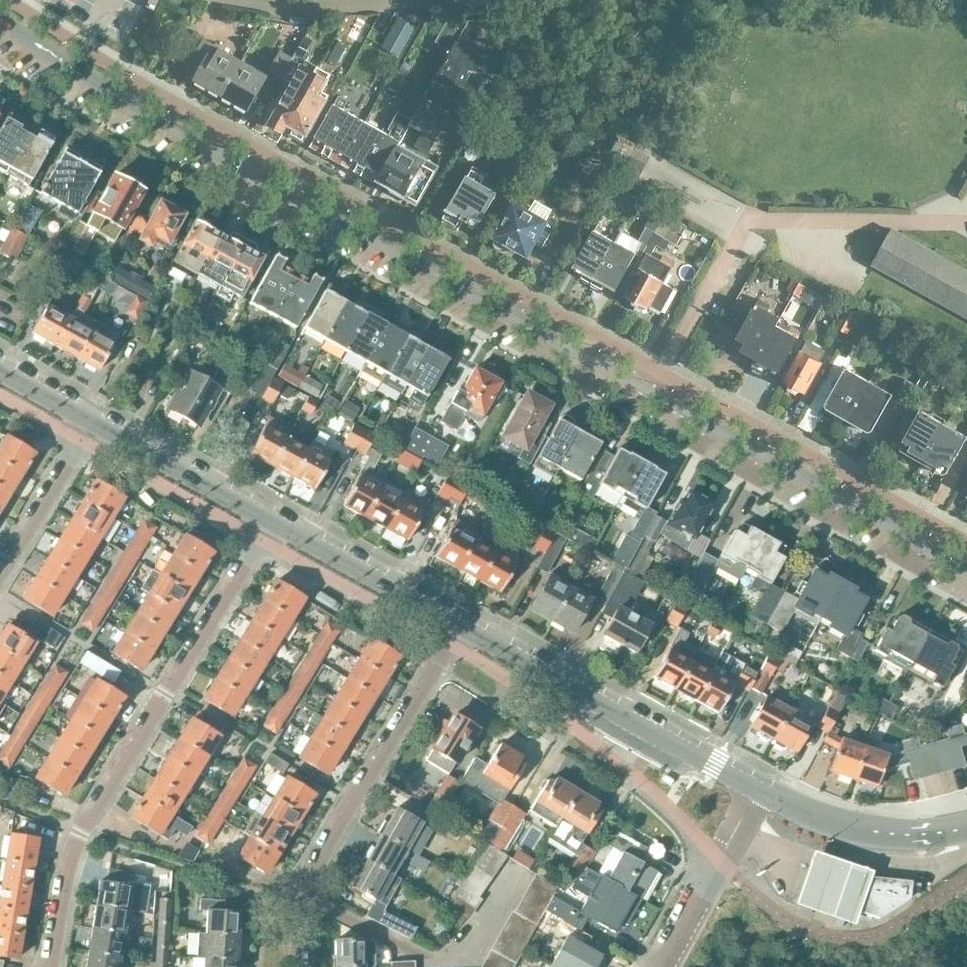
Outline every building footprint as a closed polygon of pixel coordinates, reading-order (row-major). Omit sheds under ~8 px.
[(147,6),(154,9),(159,0),(150,0),(147,6)] [(398,17),(382,46),(400,56),(416,27),(398,17)] [(446,21),(435,41),(452,50),(457,40),(468,21),(446,21)] [(221,94),(240,60),(203,39),(204,36),(194,31),(182,52),(192,58),(202,64),(194,79),(221,94)] [(452,50),(437,76),(402,138),(429,153),(451,113),(471,125),(504,66),(457,40),(452,50)] [(284,130),(288,123),(288,122),(316,72),(314,71),(318,66),(307,60),(311,52),(298,46),(292,56),(281,77),(293,83),(271,123),(284,130)] [(280,78),(281,77),(292,56),(280,50),(268,71),(280,78)] [(267,75),(240,60),(221,94),(249,109),(267,75)] [(404,60),(398,71),(408,75),(413,65),(404,60)] [(331,73),(318,66),(314,71),(316,72),(288,122),(288,123),(293,125),(288,134),(303,142),(308,133),(328,98),(320,95),(328,79),(331,73)] [(343,162),(366,120),(342,107),(348,97),(343,94),(340,98),(338,97),(335,103),(311,145),(343,162)] [(379,179),(399,144),(412,120),(398,111),(388,128),(391,130),(390,133),(383,145),(379,142),(362,173),(378,182),(379,179)] [(31,125),(8,113),(0,128),(0,170),(5,173),(31,125)] [(383,145),(390,133),(366,120),(343,162),(362,173),(379,142),(383,145)] [(31,125),(5,173),(0,183),(0,184),(8,189),(14,178),(28,186),(54,138),(31,125)] [(637,143),(615,132),(599,160),(620,172),(634,149),(637,143)] [(72,220),(77,212),(83,216),(95,193),(89,189),(104,162),(68,142),(40,192),(61,204),(57,212),(72,220)] [(438,165),(399,144),(379,179),(394,187),(392,190),(404,197),(405,196),(417,203),(438,165)] [(478,225),(499,188),(488,182),(487,185),(467,174),(448,209),(449,209),(444,217),(457,224),(461,217),(468,221),(469,220),(478,225)] [(114,175),(87,225),(79,221),(69,239),(76,243),(73,249),(84,255),(96,232),(115,241),(142,190),(140,182),(131,177),(124,180),(114,175)] [(585,205),(595,212),(603,199),(593,192),(585,205)] [(23,193),(15,206),(22,210),(26,203),(29,197),(23,193)] [(549,233),(557,219),(550,215),(553,210),(535,199),(532,205),(520,198),(518,203),(514,201),(495,235),(497,237),(494,240),(496,246),(503,250),(509,249),(511,245),(529,254),(536,242),(543,246),(550,233),(549,233)] [(170,201),(166,203),(161,200),(151,218),(141,214),(130,233),(140,238),(139,240),(151,246),(155,237),(168,244),(185,214),(179,211),(179,205),(170,201)] [(0,249),(0,252),(14,260),(27,235),(41,211),(26,203),(22,210),(12,227),(0,249)] [(665,215),(663,214),(641,255),(641,256),(633,270),(637,273),(625,294),(636,300),(637,304),(642,307),(647,305),(649,307),(652,302),(663,308),(674,288),(663,282),(672,266),(671,265),(674,260),(664,255),(661,259),(651,254),(656,244),(666,249),(671,240),(676,243),(686,225),(690,220),(669,208),(665,215)] [(641,255),(663,214),(656,210),(646,227),(638,241),(622,231),(616,241),(592,284),(604,291),(607,284),(616,289),(636,253),(641,255)] [(196,273),(218,234),(211,229),(213,226),(212,221),(202,215),(197,218),(173,262),(170,266),(193,278),(196,273)] [(592,284),(616,241),(595,229),(574,266),(583,271),(579,277),(592,284)] [(965,268),(964,267),(893,229),(886,240),(877,235),(870,248),(879,253),(873,263),(946,303),(966,315),(966,270),(965,268)] [(218,285),(243,238),(233,233),(229,234),(227,238),(218,234),(196,273),(218,285)] [(218,285),(213,294),(229,302),(234,293),(241,297),(263,257),(255,253),(257,249),(257,245),(243,238),(218,285)] [(272,314),(294,274),(283,268),(287,261),(276,254),(272,262),(250,302),(272,314)] [(115,265),(108,277),(149,299),(156,287),(141,279),(142,277),(131,271),(130,273),(115,265)] [(296,327),(322,280),(313,276),(309,283),(294,274),(272,314),(296,327)] [(793,292),(799,282),(792,277),(786,288),(793,292)] [(806,286),(799,282),(793,292),(800,296),(806,286)] [(325,339),(345,302),(338,298),(342,291),(329,284),(305,328),(325,339)] [(196,296),(178,286),(171,299),(190,309),(196,296)] [(33,332),(55,345),(70,318),(71,318),(74,312),(63,306),(59,312),(48,305),(50,301),(39,294),(28,314),(40,320),(33,332)] [(136,294),(125,313),(137,320),(148,301),(136,294)] [(346,350),(370,307),(358,300),(354,306),(345,302),(325,339),(346,350)] [(756,357),(776,324),(781,316),(757,303),(734,345),(756,357)] [(366,362),(387,325),(379,321),(383,314),(370,307),(346,350),(366,362)] [(846,308),(836,327),(847,333),(858,314),(846,308)] [(858,315),(851,328),(886,347),(893,334),(858,315)] [(55,345),(77,357),(92,330),(71,318),(70,318),(55,345)] [(119,333),(97,321),(92,330),(77,357),(99,370),(114,342),(119,333)] [(382,383),(411,329),(398,322),(394,329),(387,325),(366,362),(361,372),(382,383)] [(788,331),(776,324),(756,357),(752,365),(775,378),(780,370),(798,337),(801,331),(792,325),(788,331)] [(407,384),(427,347),(420,343),(424,337),(411,329),(382,383),(402,394),(407,384)] [(809,340),(802,352),(802,351),(785,380),(789,382),(789,388),(797,392),(801,389),(805,391),(821,362),(820,361),(826,350),(809,340)] [(253,348),(244,343),(238,353),(248,358),(253,348)] [(435,351),(427,347),(407,384),(414,388),(409,398),(423,405),(428,396),(451,352),(439,345),(435,351)] [(266,363),(263,369),(274,375),(280,363),(273,358),(269,364),(266,363)] [(932,361),(927,371),(939,377),(945,367),(932,361)] [(221,362),(219,366),(210,382),(191,371),(184,383),(181,381),(175,392),(178,394),(169,409),(198,425),(219,388),(229,393),(240,373),(221,362)] [(279,376),(299,388),(306,375),(285,363),(279,376)] [(498,398),(505,385),(500,383),(501,381),(498,379),(498,376),(493,373),(489,375),(475,366),(462,391),(458,389),(440,421),(456,430),(465,414),(479,421),(483,414),(493,395),(498,398)] [(848,420),(870,381),(846,367),(826,403),(828,408),(848,420)] [(262,397),(273,377),(274,375),(263,369),(251,391),(262,397)] [(306,375),(299,388),(317,397),(324,385),(306,375)] [(262,397),(262,398),(272,404),(277,394),(287,399),(293,388),(273,377),(262,397)] [(916,385),(905,379),(895,397),(905,403),(916,385)] [(893,394),(870,381),(848,420),(869,431),(874,430),(893,394)] [(528,393),(505,435),(524,446),(518,457),(530,463),(545,435),(535,429),(549,405),(545,403),(547,400),(532,392),(531,395),(528,393)] [(327,394),(322,402),(337,411),(341,402),(327,394)] [(318,401),(309,396),(302,409),(311,414),(318,401)] [(346,399),(339,412),(353,420),(360,407),(346,399)] [(401,401),(398,406),(405,410),(408,405),(401,401)] [(923,462),(945,423),(921,409),(901,445),(902,450),(923,462)] [(382,414),(377,423),(383,426),(388,416),(382,414)] [(395,414),(386,430),(403,440),(412,424),(403,418),(395,414)] [(560,467),(580,430),(573,426),(575,423),(574,419),(566,414),(561,416),(539,456),(547,460),(542,470),(554,476),(560,467)] [(271,465),(291,429),(269,417),(250,453),(271,465)] [(354,448),(365,428),(354,423),(344,442),(354,448)] [(945,423),(923,462),(943,474),(948,472),(966,438),(966,435),(945,423)] [(423,456),(423,455),(438,464),(449,444),(415,426),(404,446),(423,456)] [(375,434),(365,428),(354,448),(365,453),(368,456),(342,504),(363,516),(383,480),(371,473),(382,454),(368,447),(375,434)] [(293,477),(308,449),(312,440),(291,429),(271,465),(293,477)] [(587,434),(580,430),(560,467),(581,479),(603,439),(602,435),(594,430),(589,431),(587,434)] [(22,473),(34,453),(7,436),(0,447),(0,460),(22,473)] [(312,440),(308,449),(293,477),(314,488),(334,452),(325,448),(312,440)] [(620,495),(640,459),(627,451),(626,452),(616,447),(606,442),(577,493),(590,500),(599,483),(609,489),(620,495)] [(402,448),(395,461),(404,466),(411,453),(402,448)] [(653,466),(640,459),(620,495),(626,498),(622,504),(636,511),(639,510),(641,507),(643,508),(662,473),(652,467),(653,466)] [(10,492),(22,473),(0,460),(0,486),(10,492)] [(447,500),(458,480),(448,474),(437,494),(447,500)] [(85,500),(112,517),(124,497),(97,480),(85,500)] [(384,527),(404,491),(383,480),(363,516),(384,527)] [(468,486),(458,480),(447,500),(458,506),(468,486)] [(520,480),(515,489),(506,505),(515,510),(529,485),(520,480)] [(559,492),(561,489),(562,487),(552,482),(531,518),(540,523),(545,513),(548,515),(561,493),(559,492)] [(0,486),(0,509),(10,492),(0,486)] [(679,500),(668,522),(666,520),(656,514),(644,535),(655,541),(659,533),(665,536),(665,537),(701,556),(707,544),(692,536),(709,503),(687,490),(681,502),(679,500)] [(427,504),(404,491),(384,527),(407,539),(427,504)] [(496,499),(488,512),(497,517),(505,504),(496,499)] [(100,536),(112,517),(85,500),(73,519),(100,536)] [(152,535),(157,526),(144,518),(138,527),(152,535)] [(61,539),(88,556),(100,536),(73,519),(61,539)] [(472,539),(472,540),(477,531),(463,524),(455,519),(435,556),(457,567),(472,539)] [(746,565),(763,534),(743,522),(738,531),(734,528),(719,554),(722,556),(716,567),(738,579),(746,565)] [(546,525),(533,547),(543,553),(556,531),(546,525)] [(596,539),(573,526),(566,538),(567,538),(590,551),(596,539)] [(149,540),(152,535),(138,527),(135,532),(133,536),(146,544),(149,540)] [(473,540),(472,540),(472,539),(457,567),(478,579),(494,551),(492,550),(494,547),(487,544),(490,538),(478,532),(473,540)] [(566,538),(556,532),(537,566),(548,572),(567,538),(566,538)] [(173,555),(201,571),(213,551),(185,534),(173,555)] [(784,545),(763,534),(746,565),(757,572),(756,575),(750,586),(762,593),(750,615),(765,623),(784,591),(768,582),(783,557),(779,554),(784,545)] [(655,541),(644,535),(638,548),(649,554),(655,541)] [(141,553),(146,544),(133,536),(128,544),(141,553)] [(61,539),(49,558),(76,575),(88,556),(61,539)] [(137,559),(141,553),(128,544),(124,551),(122,553),(136,561),(137,559)] [(498,544),(494,551),(478,579),(499,591),(520,555),(522,550),(514,546),(511,550),(498,544)] [(650,624),(628,612),(645,582),(636,576),(649,554),(638,548),(602,612),(611,618),(596,645),(614,656),(621,644),(635,651),(650,624)] [(130,570),(136,561),(122,553),(117,562),(130,570)] [(189,591),(201,571),(173,555),(166,566),(159,561),(154,569),(189,591)] [(76,575),(49,558),(37,578),(64,595),(76,575)] [(125,579),(130,570),(117,562),(112,571),(125,579)] [(699,564),(687,586),(697,592),(710,570),(699,564)] [(604,606),(624,571),(614,565),(594,600),(604,606)] [(821,617),(841,581),(815,566),(806,583),(801,581),(795,591),(800,593),(797,598),(784,591),(765,623),(781,632),(795,608),(809,616),(812,612),(821,617)] [(189,591),(154,569),(141,589),(149,594),(177,610),(189,591)] [(125,579),(112,571),(107,579),(120,587),(125,579)] [(551,621),(572,584),(550,572),(530,610),(551,621)] [(52,615),(64,595),(37,578),(24,598),(52,615)] [(120,587),(107,579),(101,588),(114,596),(120,587)] [(264,600),(291,617),(303,597),(276,581),(264,600)] [(867,595),(841,581),(821,617),(831,623),(829,627),(845,636),(837,650),(850,658),(864,634),(850,626),(852,623),(856,625),(862,615),(858,612),(867,595)] [(593,596),(572,584),(551,621),(572,633),(593,596)] [(113,598),(114,596),(101,588),(100,590),(96,597),(109,605),(113,598)] [(165,630),(177,610),(149,594),(137,613),(165,630)] [(109,605),(96,597),(91,606),(103,613),(109,605)] [(279,637),(291,617),(264,600),(252,620),(279,637)] [(677,600),(666,621),(676,627),(688,606),(677,600)] [(101,618),(103,613),(91,606),(88,610),(85,614),(98,622),(101,618)] [(125,632),(153,649),(165,630),(137,613),(125,632)] [(98,622),(85,614),(80,623),(93,631),(98,622)] [(906,672),(927,633),(909,623),(909,619),(902,615),(897,617),(890,631),(886,628),(882,635),(875,649),(875,651),(885,656),(883,660),(906,672)] [(267,656),(279,637),(252,620),(240,640),(267,656)] [(335,638),(340,629),(327,620),(321,629),(335,638)] [(713,620),(706,632),(714,637),(721,625),(713,620)] [(54,635),(31,621),(24,632),(47,646),(54,635)] [(23,662),(35,642),(8,625),(0,638),(0,648),(23,662)] [(653,676),(675,688),(697,648),(684,641),(688,633),(680,628),(653,676)] [(335,638),(321,629),(318,635),(316,638),(329,646),(331,644),(335,638)] [(140,669),(153,649),(125,632),(113,652),(140,669)] [(927,633),(912,663),(935,675),(931,682),(942,688),(950,672),(951,673),(955,665),(950,663),(957,650),(957,645),(950,641),(946,643),(927,633)] [(324,655),(329,646),(316,638),(311,647),(324,655)] [(358,661),(386,678),(399,656),(371,639),(358,661)] [(255,676),(267,656),(240,640),(228,659),(255,676)] [(324,655),(311,647),(307,653),(305,655),(319,664),(320,662),(324,655)] [(780,657),(795,665),(802,652),(792,647),(784,650),(780,657)] [(0,648),(0,674),(11,681),(23,662),(0,648)] [(696,700),(723,652),(722,651),(717,660),(697,648),(675,688),(696,700)] [(748,689),(750,687),(758,671),(723,652),(696,700),(718,712),(735,681),(748,689)] [(780,658),(769,652),(750,687),(760,692),(780,658)] [(314,672),(319,664),(305,655),(300,664),(314,672)] [(243,695),(255,676),(228,659),(216,679),(243,695)] [(386,678),(358,661),(347,678),(375,695),(386,678)] [(63,681),(68,671),(55,663),(49,672),(63,681)] [(308,681),(314,672),(300,664),(295,673),(308,681)] [(63,681),(49,672),(46,677),(44,681),(57,689),(60,685),(63,681)] [(303,690),(308,681),(295,673),(289,682),(303,690)] [(11,681),(0,674),(0,699),(11,681)] [(375,695),(347,678),(335,698),(363,715),(375,695)] [(231,715),(243,695),(216,679),(204,698),(231,715)] [(84,700),(112,716),(124,696),(96,680),(84,700)] [(52,698),(57,689),(44,681),(39,690),(52,698)] [(303,690),(289,682),(284,690),(298,699),(303,690)] [(48,704),(52,698),(39,690),(35,695),(33,698),(46,706),(48,704)] [(296,701),(298,699),(284,690),(283,693),(279,699),(292,707),(296,701)] [(773,739),(790,709),(767,696),(750,726),(760,732),(760,735),(768,740),(771,738),(773,739)] [(883,714),(890,701),(880,696),(873,709),(883,714)] [(41,715),(46,706),(33,698),(28,707),(41,715)] [(363,715),(335,698),(323,718),(351,735),(363,715)] [(292,707),(279,699),(273,708),(287,716),(292,707)] [(828,732),(829,732),(845,702),(839,699),(836,705),(831,702),(818,726),(828,732)] [(112,716),(84,700),(73,719),(100,736),(112,716)] [(890,701),(883,714),(892,719),(899,706),(890,701)] [(41,715),(28,707),(23,716),(36,724),(41,715)] [(287,716),(273,708),(271,712),(268,716),(282,725),(284,720),(287,716)] [(812,722),(790,709),(773,739),(774,740),(774,744),(782,749),(786,747),(795,752),(812,722)] [(30,732),(36,724),(23,716),(17,724),(30,732)] [(282,725),(268,716),(263,725),(276,734),(282,725)] [(450,771),(475,729),(453,716),(428,758),(450,771)] [(304,732),(311,737),(339,754),(351,735),(323,718),(316,729),(309,724),(304,732)] [(100,736),(73,719),(60,738),(88,755),(100,736)] [(180,739),(207,756),(219,736),(192,719),(180,739)] [(30,732),(17,724),(12,733),(25,741),(30,732)] [(965,734),(962,724),(947,728),(949,738),(957,736),(960,745),(966,743),(966,733),(965,734)] [(841,739),(829,732),(828,732),(824,740),(838,748),(829,771),(853,779),(864,747),(841,739)] [(24,743),(25,741),(12,733),(11,735),(7,742),(20,750),(24,743)] [(907,750),(921,746),(918,736),(903,740),(905,750),(888,755),(864,747),(853,779),(876,787),(883,768),(909,760),(907,750)] [(965,765),(960,745),(957,736),(949,738),(921,746),(907,750),(909,760),(914,779),(916,779),(915,778),(963,765),(963,766),(965,765)] [(327,774),(339,754),(311,737),(299,757),(327,774)] [(60,738),(49,758),(76,775),(88,755),(60,738)] [(168,758),(195,775),(207,756),(180,739),(168,758)] [(14,758),(20,750),(7,742),(1,750),(14,758)] [(484,826),(484,841),(489,844),(512,806),(503,800),(510,789),(508,788),(522,766),(517,762),(520,757),(500,744),(487,764),(475,757),(461,780),(499,804),(489,819),(488,818),(483,826),(484,826)] [(14,758),(1,750),(0,752),(0,762),(9,767),(14,758)] [(289,764),(271,752),(265,762),(283,773),(289,764)] [(251,774),(257,764),(244,757),(238,766),(251,774)] [(64,794),(76,775),(49,758),(36,778),(64,794)] [(195,775),(168,758),(156,778),(183,794),(195,775)] [(251,774),(238,766),(235,772),(233,775),(246,783),(247,780),(251,774)] [(240,791),(246,783),(233,775),(228,783),(240,791)] [(447,775),(435,795),(428,807),(440,814),(459,782),(447,775)] [(275,797),(302,814),(314,794),(287,777),(275,797)] [(190,799),(183,794),(156,778),(144,797),(171,814),(178,802),(185,806),(190,799)] [(557,823),(576,791),(555,778),(552,784),(547,780),(534,801),(531,807),(557,823)] [(236,799),(240,791),(228,783),(223,791),(222,792),(235,800),(236,799)] [(598,804),(576,791),(557,823),(558,823),(548,838),(575,855),(569,865),(582,873),(595,852),(581,843),(587,834),(600,813),(594,810),(598,804)] [(230,809),(235,800),(222,792),(217,801),(230,809)] [(148,832),(150,828),(169,839),(175,828),(188,836),(193,827),(171,814),(144,797),(132,817),(142,823),(139,826),(148,832)] [(302,814),(275,797),(263,816),(290,833),(302,814)] [(230,809),(217,801),(211,810),(224,818),(230,809)] [(382,834),(407,848),(418,854),(432,830),(430,828),(437,815),(414,801),(407,814),(396,808),(382,834)] [(489,844),(500,852),(501,851),(507,855),(527,821),(521,817),(523,813),(512,806),(489,844)] [(224,819),(224,818),(211,810),(210,811),(206,818),(219,826),(224,819)] [(219,826),(206,818),(203,816),(199,824),(201,825),(200,827),(214,835),(219,826)] [(278,853),(290,833),(263,816),(251,836),(278,853)] [(208,844),(214,835),(200,827),(195,836),(208,844)] [(608,879),(636,896),(642,899),(658,871),(640,861),(648,847),(616,830),(608,845),(622,853),(608,879)] [(7,858),(33,862),(37,839),(11,834),(7,858)] [(382,834),(367,860),(393,874),(407,848),(382,834)] [(266,872),(278,853),(251,836),(239,856),(266,872)] [(500,852),(489,844),(484,841),(477,852),(496,866),(504,854),(500,852)] [(496,866),(477,852),(470,862),(490,876),(496,866)] [(872,874),(813,853),(794,908),(854,928),(872,874)] [(414,854),(409,863),(424,872),(430,862),(414,854)] [(29,886),(33,862),(7,858),(3,881),(29,886)] [(402,879),(393,874),(367,860),(352,887),(363,893),(362,895),(374,903),(376,900),(379,902),(380,901),(387,905),(402,879)] [(490,876),(470,862),(463,872),(483,885),(490,876)] [(97,904),(128,909),(132,885),(130,885),(132,872),(110,868),(108,881),(101,880),(97,904)] [(483,885),(463,872),(456,881),(476,895),(483,885)] [(533,884),(553,895),(558,886),(538,874),(533,884)] [(615,931),(636,896),(608,879),(601,875),(580,911),(552,896),(548,904),(544,910),(563,920),(581,930),(588,916),(615,931)] [(874,877),(874,876),(872,876),(872,877),(867,876),(856,909),(855,908),(854,911),(856,911),(857,910),(879,918),(910,898),(912,881),(874,877)] [(3,881),(0,896),(0,906),(25,910),(29,886),(3,881)] [(476,895),(456,881),(455,883),(459,885),(454,893),(473,907),(480,898),(476,895)] [(548,904),(552,896),(553,895),(533,884),(528,893),(548,904)] [(473,907),(454,893),(446,904),(466,916),(473,907)] [(543,913),(544,910),(548,904),(528,893),(523,902),(543,913)] [(160,910),(171,910),(171,898),(160,897),(160,910)] [(206,933),(238,935),(240,911),(224,910),(224,900),(200,899),(199,910),(207,911),(206,933)] [(543,913),(523,902),(518,912),(538,922),(543,913)] [(128,909),(97,904),(93,928),(124,933),(128,909)] [(0,906),(0,930),(21,933),(25,910),(0,906)] [(159,922),(170,922),(171,910),(160,910),(159,922)] [(384,910),(378,921),(411,938),(417,926),(384,910)] [(538,922),(518,912),(516,910),(510,920),(532,933),(538,922)] [(510,920),(505,930),(527,942),(532,933),(510,920)] [(558,966),(595,966),(602,955),(575,940),(581,930),(563,920),(557,931),(567,937),(552,964),(558,966)] [(158,934),(169,934),(170,922),(159,922),(158,934)] [(124,933),(93,928),(89,952),(120,957),(124,933)] [(21,933),(0,930),(0,955),(17,958),(21,933)] [(522,952),(527,942),(505,930),(499,939),(522,952)] [(238,935),(206,933),(198,933),(197,956),(205,956),(205,958),(237,960),(238,935)] [(157,946),(168,946),(169,934),(158,934),(157,946)] [(522,952),(499,939),(494,949),(516,961),(522,952)] [(334,966),(364,966),(364,940),(336,940),(336,957),(334,957),(334,966)] [(157,958),(167,958),(168,946),(157,946),(157,958)] [(494,949),(489,958),(504,966),(513,966),(516,961),(494,949)] [(120,957),(89,952),(86,966),(118,966),(120,957)] [(167,958),(157,958),(156,966),(167,966),(167,958)] [(237,960),(205,958),(204,966),(236,966),(237,960)] [(489,958),(484,966),(504,966),(489,958)]
